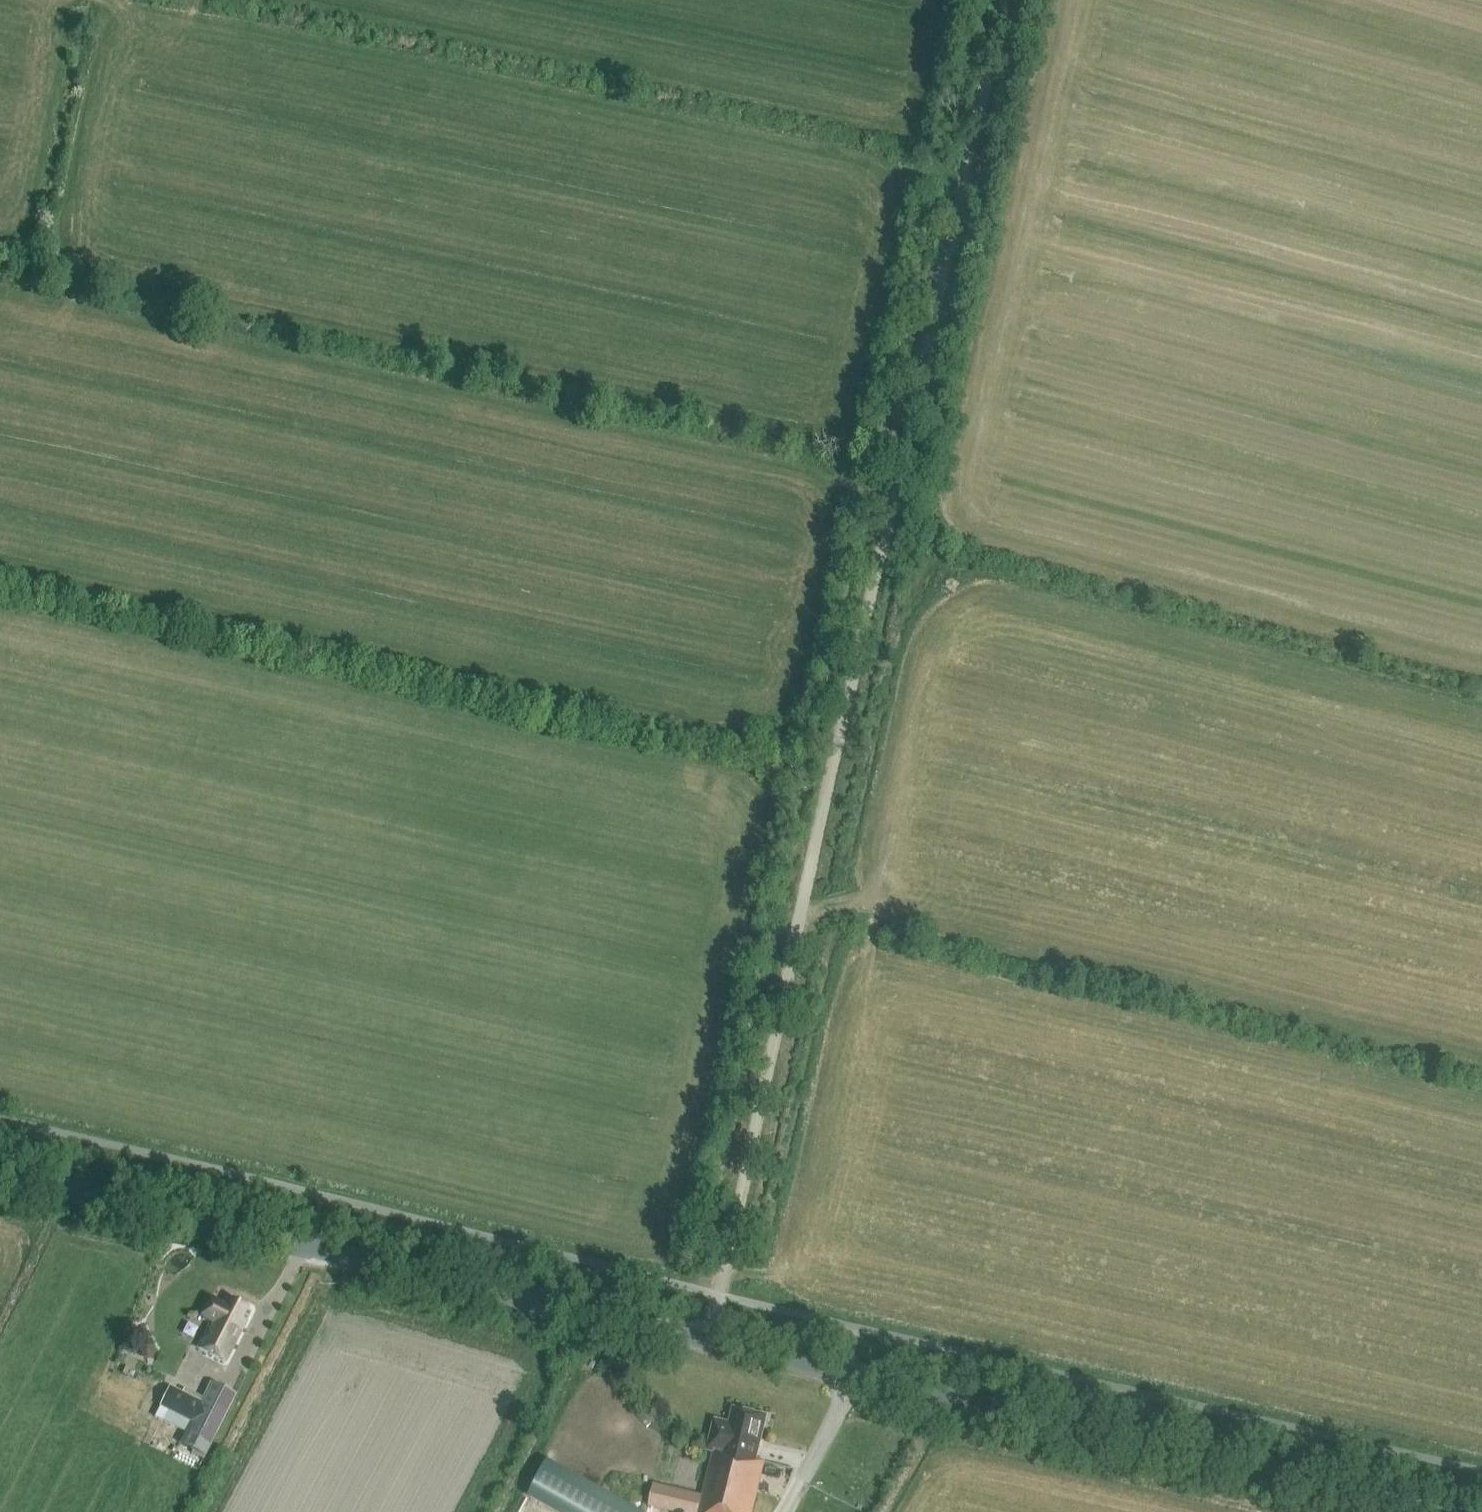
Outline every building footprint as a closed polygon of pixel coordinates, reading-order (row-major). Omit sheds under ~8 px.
[(225,1361),(246,1320),(241,1317),(246,1306),(229,1297),(225,1304),(210,1297),(201,1315),(211,1320),(197,1347),(225,1361)] [(152,1345),(146,1343),(139,1345),(137,1351),(140,1357),(146,1360),(153,1358),(155,1352),(152,1345)] [(158,1408),(160,1408),(155,1418),(185,1433),(179,1444),(205,1457),(236,1396),(209,1382),(199,1402),(169,1387),(158,1408)] [(754,1461),(764,1418),(734,1411),(731,1424),(714,1419),(706,1450),(714,1452),(703,1497),(653,1485),(647,1508),(664,1511),(750,1511),(761,1463),(754,1461)] [(557,1484),(533,1471),(511,1511),(542,1511),(557,1484)] [(574,1511),(605,1511),(608,1502),(587,1495),(591,1484),(572,1477),(562,1508),(574,1511)]
